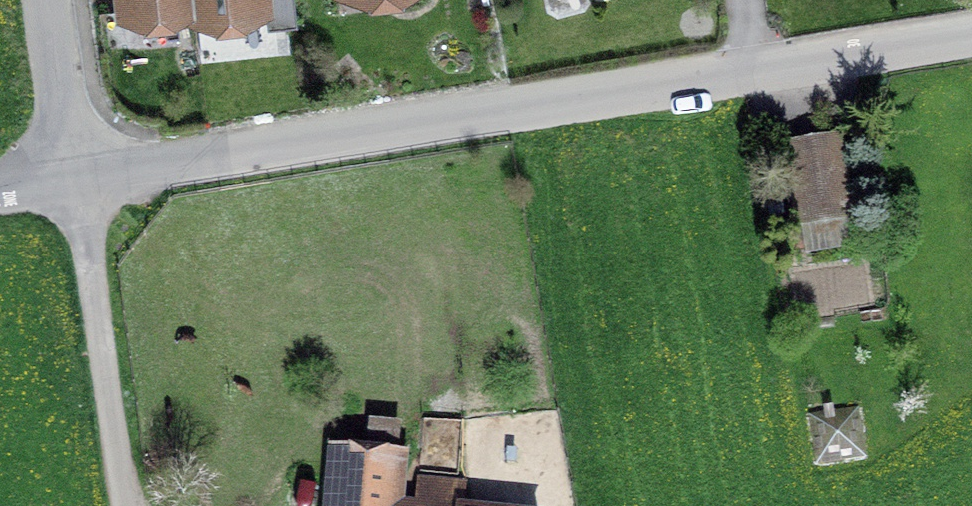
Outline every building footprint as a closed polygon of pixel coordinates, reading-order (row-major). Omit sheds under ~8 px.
[(164,24),(194,10),(193,0),(122,0),(124,17),(159,13),(164,24)] [(194,10),(195,19),(230,16),(235,26),(265,12),(267,30),(297,27),(294,0),(193,0),(194,10)] [(785,142),(797,221),(835,216),(823,136),(785,142)] [(859,390),(813,392),(814,432),(861,430),(859,390)] [(395,502),(398,451),(332,447),(329,505),(442,505),(395,502)]
